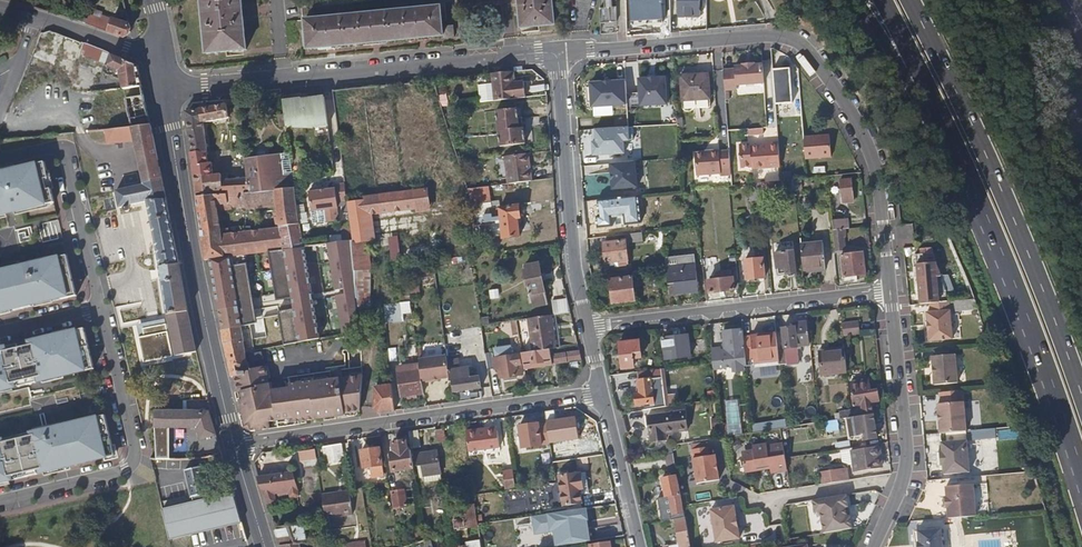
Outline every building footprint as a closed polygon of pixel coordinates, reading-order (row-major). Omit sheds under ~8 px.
[(240,0),(200,0),(205,54),(245,50),(240,0)] [(550,0),(518,0),(521,28),(553,24),(550,0)] [(699,0),(677,0),(677,17),(699,16),(699,0)] [(609,1),(602,1),(602,7),(597,7),(598,25),(614,24),(613,7),(610,7),(609,1)] [(306,49),(441,35),(440,27),(438,7),(304,20),(306,49)] [(103,25),(81,18),(80,21),(79,26),(100,34),(103,25)] [(117,25),(104,21),(103,25),(100,34),(115,40),(123,34),(122,29),(116,27),(117,25)] [(440,27),(441,35),(441,38),(450,37),(450,26),(440,27)] [(103,51),(84,43),(80,55),(99,62),(103,51)] [(120,75),(122,88),(142,86),(137,64),(103,51),(99,62),(120,71),(120,75)] [(753,64),(753,62),(742,62),(739,65),(733,65),(733,69),(722,70),(723,90),(734,89),(734,85),(763,83),(761,63),(753,64)] [(511,84),(510,71),(490,73),(491,84),(493,101),(525,97),(523,83),(511,84)] [(787,94),(786,72),(772,73),(774,95),(787,94)] [(709,106),(706,73),(679,75),(681,108),(683,110),(685,111),(688,111),(690,110),(691,109),(691,108),(709,106)] [(648,78),(638,78),(639,105),(667,104),(665,77),(655,77),(655,75),(648,75),(648,78)] [(626,103),(625,81),(591,83),(591,87),(586,87),(587,103),(592,102),(592,106),(626,103)] [(493,101),(491,84),(476,85),(478,103),(493,101)] [(130,128),(150,125),(142,86),(122,88),(127,112),(130,128)] [(328,126),(325,97),(302,99),(302,98),(284,101),(287,126),(295,125),(295,127),(315,129),(315,127),(328,126)] [(275,188),(295,185),(294,178),(291,152),(291,151),(266,154),(260,155),(246,156),(248,176),(223,178),(222,172),(214,173),(212,162),(208,162),(203,122),(230,117),(228,105),(187,111),(186,112),(192,153),(191,153),(197,196),(245,191),(275,188)] [(518,127),(516,108),(495,111),(500,145),(524,142),(522,127),(518,127)] [(150,125),(104,132),(107,145),(134,142),(143,185),(116,191),(119,207),(146,202),(155,249),(165,315),(188,312),(176,246),(159,164),(150,125)] [(632,126),(595,127),(596,141),(592,141),(593,154),(624,152),(623,137),(633,137),(632,126)] [(830,157),(828,134),(802,135),(804,158),(830,157)] [(780,166),(778,141),(766,142),(766,145),(760,146),(749,146),(749,144),(738,145),(740,167),(751,166),(751,168),(780,166)] [(717,150),(717,149),(707,149),(707,151),(693,151),(694,173),(719,172),(719,167),(728,166),(727,149),(717,150)] [(530,180),(526,153),(504,156),(508,183),(530,180)] [(637,190),(637,163),(609,163),(609,190),(637,190)] [(0,174),(0,220),(53,207),(44,170),(43,164),(0,174)] [(852,201),(850,179),(839,180),(841,202),(852,201)] [(775,188),(775,180),(760,182),(760,189),(775,188)] [(347,198),(346,181),(335,183),(336,187),(310,191),(312,210),(339,207),(338,199),(347,198)] [(267,250),(283,248),(304,245),(295,185),(275,188),(277,202),(281,228),(223,236),(219,210),(232,208),(232,205),(247,204),(245,191),(197,196),(205,259),(210,258),(229,256),(267,250)] [(482,202),(477,187),(468,188),(479,222),(473,222),(475,237),(501,233),(502,237),(518,235),(516,218),(519,217),(518,204),(499,206),(499,213),(492,213),(490,201),(482,202)] [(277,202),(275,188),(245,191),(247,204),(277,202)] [(430,205),(428,188),(365,196),(365,200),(348,203),(350,216),(367,214),(423,206),(430,205)] [(633,203),(632,195),(621,196),(622,203),(633,203)] [(621,219),(619,197),(599,199),(599,205),(600,217),(603,217),(604,221),(621,219)] [(352,238),(352,242),(368,240),(370,240),(367,214),(350,216),(352,238)] [(830,220),(831,229),(844,228),(850,227),(849,218),(830,220)] [(46,240),(60,238),(57,221),(43,223),(46,240)] [(634,224),(615,226),(616,234),(628,233),(635,232),(634,224)] [(441,251),(438,229),(430,230),(431,244),(402,248),(400,237),(393,238),(396,260),(403,259),(403,256),(441,251)] [(643,240),(642,231),(635,232),(628,233),(628,242),(643,240)] [(844,249),(843,234),(832,235),(833,249),(844,249)] [(352,238),(325,242),(340,336),(361,332),(359,312),(357,295),(355,269),(352,242),(352,238)] [(627,264),(625,239),(603,242),(605,262),(611,262),(611,266),(627,264)] [(370,268),(368,240),(352,242),(355,269),(370,268)] [(824,268),(822,242),(799,244),(802,270),(824,268)] [(284,345),(320,338),(304,245),(283,248),(267,250),(276,299),(291,297),(292,307),(278,310),(284,345)] [(932,260),(931,245),(917,246),(918,252),(921,251),(923,261),(932,260)] [(795,272),(792,249),(773,251),(774,264),(783,263),(784,273),(795,272)] [(866,273),(863,251),(841,254),(843,275),(866,273)] [(918,302),(928,301),(945,299),(944,287),(935,288),(934,273),(938,273),(933,260),(932,260),(923,261),(921,251),(918,252),(913,252),(918,302)] [(698,291),(695,255),(665,258),(668,295),(698,291)] [(229,256),(210,258),(222,329),(241,327),(256,322),(246,265),(231,268),(229,256)] [(0,275),(0,317),(76,299),(66,259),(0,275)] [(764,279),(763,259),(745,260),(747,280),(764,279)] [(541,272),(539,262),(525,265),(526,270),(523,271),(526,287),(530,286),(534,303),(547,300),(544,287),(542,279),(546,278),(545,272),(541,272)] [(704,263),(705,279),(732,276),(732,269),(717,271),(716,262),(704,263)] [(784,273),(783,263),(774,264),(775,274),(784,273)] [(370,268),(355,269),(356,274),(357,295),(370,294),(370,268)] [(738,289),(736,277),(708,280),(709,292),(738,289)] [(393,302),(401,301),(406,301),(410,301),(407,278),(391,280),(393,302)] [(634,302),(631,278),(609,280),(612,304),(634,302)] [(500,289),(489,290),(490,298),(500,298),(500,289)] [(370,294),(357,295),(359,312),(369,311),(370,294)] [(269,295),(253,298),(254,304),(270,301),(269,295)] [(570,312),(566,297),(551,298),(552,315),(570,312)] [(946,299),(945,299),(928,301),(928,309),(927,309),(930,338),(950,336),(946,299)] [(403,321),(402,311),(401,301),(393,302),(383,302),(385,323),(403,321)] [(529,318),(533,350),(550,347),(553,347),(556,347),(551,315),(529,318)] [(857,326),(856,318),(840,319),(841,328),(857,326)] [(808,346),(805,321),(793,323),(794,326),(782,328),(784,348),(777,349),(778,360),(778,365),(785,364),(785,365),(798,364),(796,347),(808,346)] [(239,371),(250,369),(246,359),(245,353),(241,327),(222,329),(224,340),(232,376),(234,375),(240,374),(239,371)] [(746,364),(742,329),(722,331),(724,350),(721,350),(720,347),(711,348),(712,362),(713,368),(732,366),(733,371),(743,370),(743,364),(746,364)] [(0,351),(0,394),(93,371),(83,331),(0,351)] [(752,363),(778,360),(777,349),(775,331),(749,334),(752,363)] [(689,358),(687,336),(661,339),(664,360),(689,358)] [(640,357),(638,340),(618,342),(621,368),(633,366),(632,357),(640,357)] [(512,355),(510,345),(494,347),(495,357),(493,357),(492,353),(486,353),(488,368),(498,367),(503,366),(505,376),(516,375),(517,374),(523,373),(519,354),(512,355)] [(552,363),(550,347),(533,350),(527,350),(522,351),(524,367),(552,363)] [(846,371),(843,347),(819,349),(822,373),(846,371)] [(263,358),(262,350),(254,351),(249,352),(250,361),(263,358)] [(580,359),(578,350),(554,353),(555,359),(567,358),(567,360),(580,359)] [(955,381),(953,353),(930,354),(930,365),(932,365),(932,372),(931,372),(932,383),(955,381)] [(420,368),(422,381),(433,379),(433,378),(449,376),(447,360),(446,354),(419,357),(420,368)] [(456,359),(447,360),(449,376),(450,381),(452,380),(454,392),(480,388),(478,376),(473,377),(471,366),(458,368),(456,359)] [(407,370),(405,362),(395,364),(397,372),(407,370)] [(265,366),(250,369),(239,371),(240,374),(234,375),(238,391),(236,391),(238,401),(240,401),(246,425),(251,428),(255,427),(256,430),(268,428),(268,422),(276,421),(276,423),(294,421),(294,422),(344,415),(344,414),(359,412),(362,372),(342,375),(341,366),(334,367),(335,377),(315,379),(314,378),(289,381),(290,386),(273,388),(273,392),(270,392),(268,383),(269,383),(265,366)] [(668,405),(663,367),(660,368),(665,400),(653,402),(654,407),(668,405)] [(424,392),(422,381),(420,368),(407,370),(397,372),(400,396),(408,395),(416,393),(424,392)] [(665,400),(660,368),(659,368),(637,370),(638,379),(636,379),(638,393),(634,393),(636,404),(653,402),(665,400)] [(851,392),(871,389),(869,381),(865,382),(864,377),(849,380),(851,392)] [(395,410),(392,384),(374,386),(374,408),(379,412),(395,410)] [(205,387),(200,388),(203,400),(208,399),(205,387)] [(871,389),(851,392),(852,402),(860,401),(861,409),(855,410),(856,416),(872,413),(870,400),(878,399),(877,388),(871,389)] [(936,399),(938,430),(964,428),(973,427),(970,397),(961,397),(961,389),(937,391),(938,399),(936,399)] [(727,436),(741,435),(741,400),(726,400),(727,436)] [(687,429),(684,408),(646,414),(650,440),(666,438),(665,432),(687,429)] [(155,410),(154,410),(155,458),(168,458),(169,427),(197,427),(200,439),(215,435),(208,411),(155,410)] [(875,437),(872,413),(856,416),(852,416),(846,417),(848,434),(862,433),(863,438),(875,437)] [(0,442),(0,485),(114,457),(104,417),(0,442)] [(550,443),(550,441),(547,424),(546,418),(539,419),(539,422),(536,420),(530,421),(528,425),(519,426),(522,447),(550,443)] [(560,422),(547,424),(550,441),(562,440),(560,422)] [(494,448),(491,431),(485,432),(484,428),(466,430),(469,451),(494,448)] [(964,428),(938,430),(939,439),(938,439),(938,452),(941,452),(941,461),(967,459),(964,428)] [(421,445),(419,429),(407,431),(410,447),(421,445)] [(446,441),(445,430),(438,430),(439,442),(446,441)] [(407,449),(405,440),(393,442),(394,452),(390,453),(393,469),(413,466),(410,449),(407,449)] [(785,456),(782,442),(766,445),(766,443),(752,445),(753,449),(746,450),(742,454),(744,470),(769,466),(770,470),(786,467),(785,456)] [(344,460),(342,443),(322,446),(325,463),(344,460)] [(709,454),(708,445),(692,447),(696,481),(719,478),(718,472),(715,472),(713,462),(716,461),(715,453),(709,454)] [(880,466),(877,445),(856,449),(859,469),(880,466)] [(382,476),(378,447),(359,450),(362,467),(368,466),(370,477),(382,476)] [(439,472),(436,450),(416,453),(417,465),(421,464),(423,474),(439,472)] [(169,540),(241,523),(232,492),(207,498),(206,494),(207,494),(201,467),(206,466),(205,461),(200,462),(200,466),(184,470),(190,497),(191,497),(192,502),(161,509),(169,540)] [(849,478),(847,466),(819,470),(821,482),(849,478)] [(516,487),(513,469),(502,470),(505,489),(516,487)] [(299,489),(296,470),(259,477),(268,505),(276,503),(277,501),(276,498),(287,496),(287,491),(299,489)] [(580,479),(579,471),(559,474),(560,482),(580,479)] [(665,520),(674,518),(684,516),(682,503),(677,474),(661,477),(664,495),(661,495),(665,520)] [(946,500),(947,511),(974,508),(971,477),(944,479),(945,489),(943,489),(944,500),(946,500)] [(585,489),(583,478),(580,479),(560,482),(563,504),(583,502),(581,490),(585,489)] [(405,506),(403,489),(390,491),(392,500),(390,500),(391,507),(405,506)] [(351,513),(348,490),(322,493),(325,516),(351,513)] [(847,505),(845,492),(812,497),(814,510),(819,510),(823,532),(851,528),(849,515),(846,515),(845,505),(847,505)] [(475,524),(472,504),(452,507),(454,527),(475,524)] [(737,538),(731,505),(710,509),(716,541),(737,538)] [(406,513),(405,506),(391,507),(392,515),(406,513)] [(587,519),(585,507),(532,515),(534,532),(554,529),(557,545),(586,541),(584,529),(587,528),(586,527),(584,527),(583,521),(586,521),(585,519),(587,519)] [(684,516),(674,518),(679,544),(689,542),(684,516)] [(939,525),(917,527),(918,538),(916,539),(916,546),(941,546),(939,525)] [(281,545),(304,544),(318,542),(318,537),(313,537),(312,528),(307,528),(307,526),(276,528),(281,545)] [(422,531),(395,538),(397,546),(403,546),(423,541),(422,531)] [(479,539),(465,541),(466,546),(457,546),(481,546),(479,539)]
